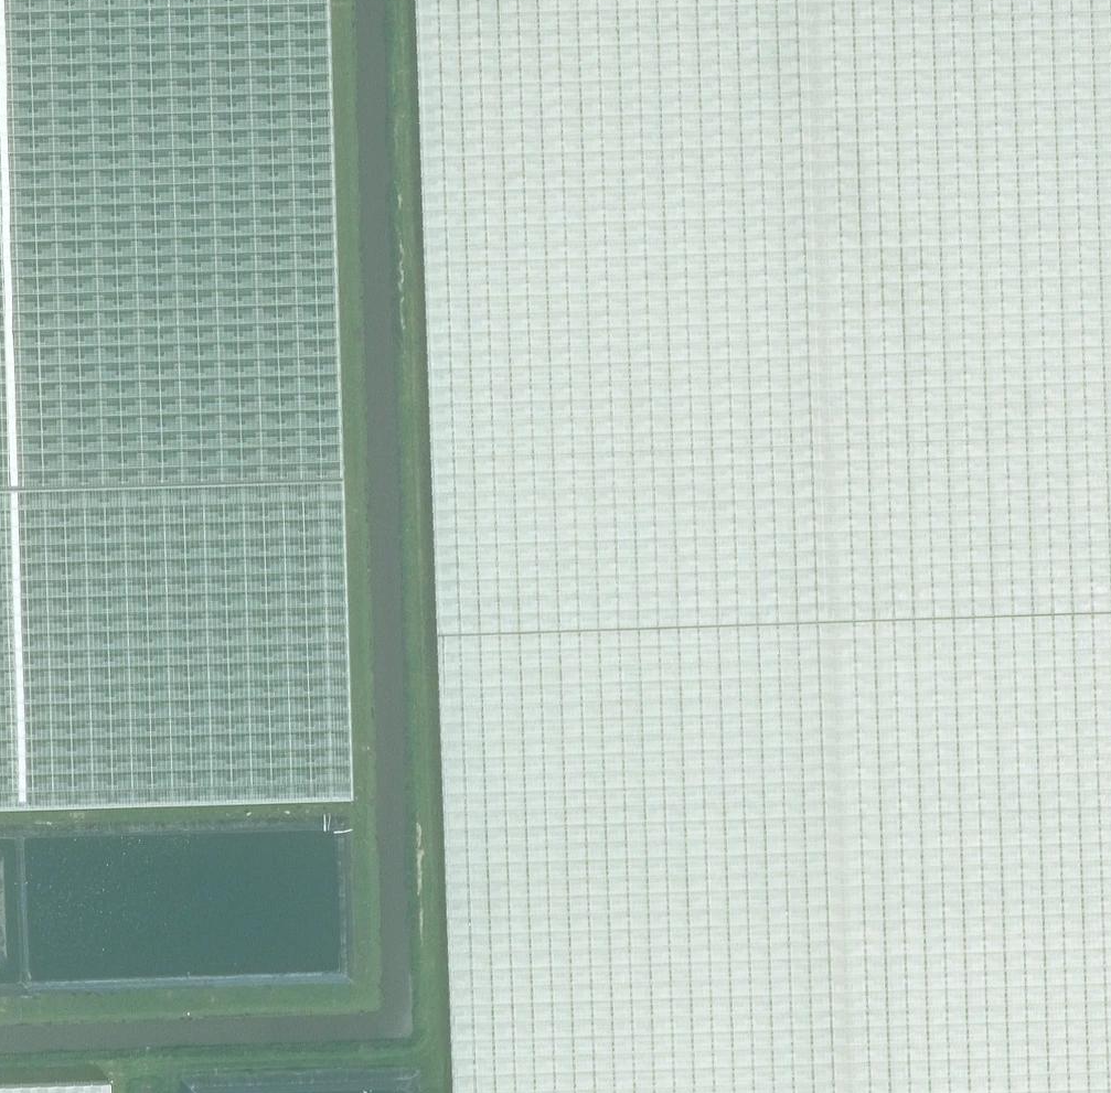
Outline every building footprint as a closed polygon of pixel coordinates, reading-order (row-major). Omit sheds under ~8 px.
[(328,0),(0,0),(0,808),(351,799),(342,478),(328,0)] [(456,1092),(1110,1092),(1110,0),(418,0),(456,1092)] [(109,1084),(0,1087),(0,1092),(109,1092),(109,1084)]
